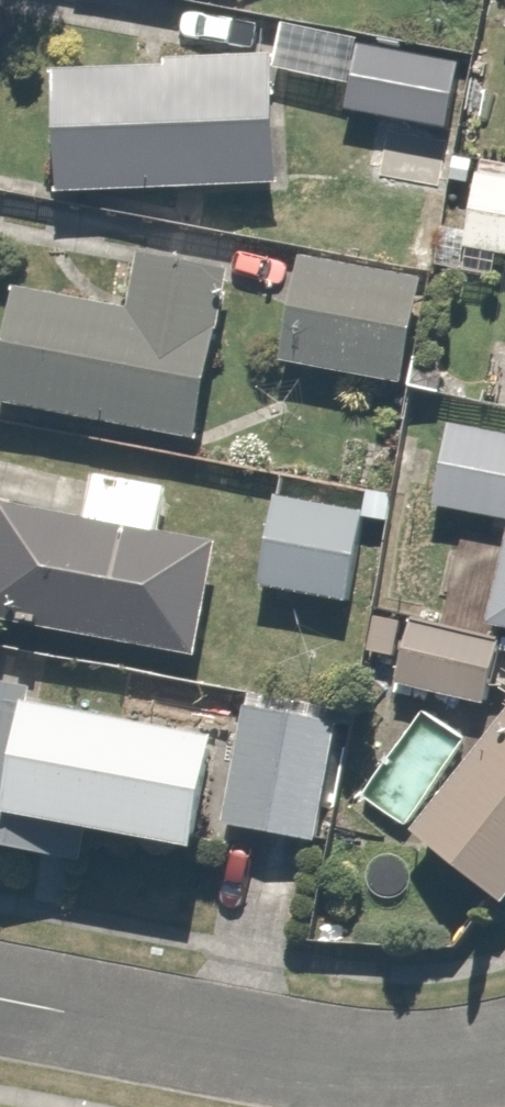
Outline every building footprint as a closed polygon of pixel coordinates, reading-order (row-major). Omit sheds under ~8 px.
[(455,55),(353,42),(344,111),(367,114),(438,122),(447,123),(455,55)] [(265,64),(49,67),(50,196),(267,194),(265,64)] [(438,122),(367,114),(361,165),(432,174),(438,122)] [(475,161),(459,245),(504,254),(504,167),(475,161)] [(138,249),(125,321),(3,300),(0,316),(0,404),(188,437),(218,263),(138,249)] [(416,277),(295,263),(282,362),(404,377),(416,277)] [(440,419),(430,510),(504,519),(504,426),(440,419)] [(81,526),(4,518),(0,545),(0,630),(180,658),(199,538),(161,534),(161,479),(87,474),(81,526)] [(354,525),(267,513),(257,588),(344,600),(354,525)] [(482,621),(480,629),(504,633),(504,531),(497,530),(482,621)] [(491,636),(405,621),(394,688),(479,703),(491,636)] [(88,830),(193,848),(212,734),(18,702),(0,699),(0,852),(82,866),(88,830)] [(499,907),(504,900),(504,706),(404,826),(499,907)] [(329,723),(240,709),(216,823),(317,840),(329,723)]
